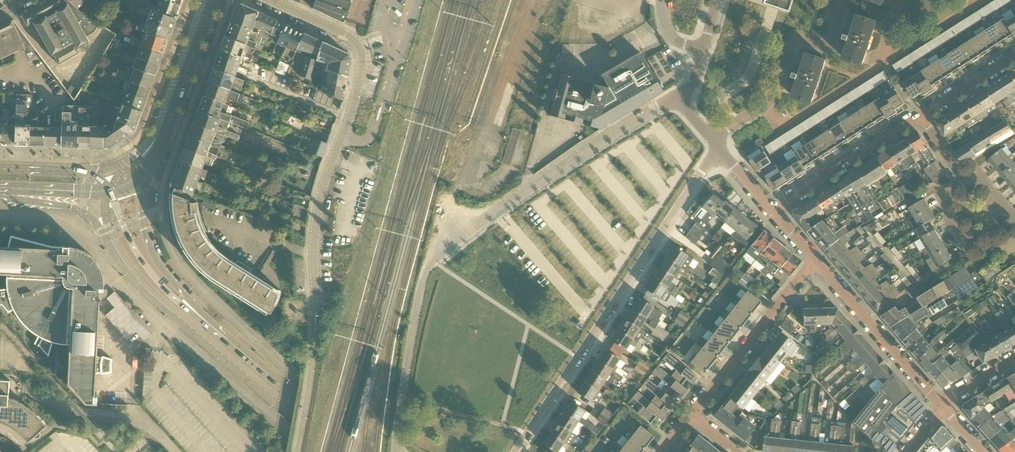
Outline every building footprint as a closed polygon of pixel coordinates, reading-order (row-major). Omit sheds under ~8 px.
[(44,3),(21,16),(22,17),(28,27),(33,24),(52,56),(53,55),(59,65),(80,53),(78,49),(90,42),(86,36),(94,32),(100,23),(77,9),(68,0),(50,0),(44,3)] [(77,9),(82,4),(81,3),(84,0),(68,0),(77,9)] [(140,6),(176,19),(181,5),(167,0),(160,0),(157,7),(150,4),(151,1),(148,0),(138,0),(137,4),(136,5),(140,6)] [(314,4),(313,9),(344,23),(346,20),(347,16),(349,12),(349,11),(353,0),(316,0),(314,4)] [(763,3),(788,11),(792,0),(764,0),(763,3)] [(252,31),(259,13),(241,4),(236,7),(231,22),(252,31)] [(990,15),(994,13),(988,4),(985,7),(990,15)] [(172,30),(176,19),(140,6),(138,12),(146,15),(148,14),(148,13),(151,14),(148,21),(172,30)] [(985,18),(990,15),(985,7),(980,9),(985,18)] [(270,34),(276,21),(259,13),(252,31),(231,22),(226,36),(262,51),(264,46),(260,44),(263,37),(267,39),(268,37),(270,34)] [(877,21),(858,15),(852,33),(845,31),(843,32),(841,38),(850,41),(844,58),(863,64),(867,50),(866,50),(869,43),(871,43),(869,42),(871,35),(872,36),(877,21)] [(972,27),(975,24),(970,16),(966,18),(972,27)] [(1007,22),(1006,22),(1014,35),(1014,36),(1014,16),(1007,22)] [(967,29),(972,27),(966,18),(962,21),(967,29)] [(1006,22),(1007,22),(1005,18),(996,24),(1005,39),(1008,37),(1009,39),(1014,36),(1014,35),(1006,22)] [(19,47),(21,50),(21,51),(22,51),(23,51),(24,51),(25,51),(25,50),(25,49),(25,48),(13,21),(0,27),(0,56),(19,47)] [(136,29),(146,33),(146,32),(168,40),(172,30),(148,21),(146,28),(138,25),(136,29)] [(276,21),(270,34),(268,37),(273,39),(272,41),(277,43),(278,41),(279,38),(285,25),(276,21)] [(1006,41),(1005,39),(996,24),(986,30),(996,45),(999,43),(1000,45),(1006,41)] [(285,48),(294,29),(285,25),(279,38),(278,41),(277,43),(276,44),(285,48)] [(103,27),(100,35),(111,40),(115,32),(103,27)] [(953,38),(957,36),(952,27),(948,30),(953,38)] [(297,49),(304,33),(294,29),(285,48),(286,48),(283,54),(292,59),(295,53),(296,50),(297,49)] [(949,41),(953,38),(948,30),(944,33),(949,41)] [(997,47),(996,45),(986,30),(977,36),(987,51),(990,49),(991,51),(997,47)] [(141,47),(163,55),(168,40),(146,32),(146,33),(143,41),(132,37),(131,38),(127,37),(126,37),(117,34),(116,38),(141,47)] [(317,61),(323,42),(304,33),(297,49),(296,50),(312,55),(311,58),(306,57),(300,76),(311,80),(316,64),(317,61)] [(262,51),(226,36),(221,49),(241,57),(244,51),(253,55),(255,49),(262,51)] [(988,53),(987,51),(977,36),(968,42),(978,57),(981,55),(982,56),(988,53)] [(935,50),(939,47),(933,39),(930,41),(935,50)] [(931,53),(935,50),(930,41),(925,44),(931,53)] [(326,70),(348,76),(351,59),(349,54),(323,42),(317,61),(328,64),(328,65),(326,70)] [(979,58),(978,57),(968,42),(959,47),(969,62),(972,61),(973,62),(979,58)] [(570,45),(562,45),(562,55),(570,55),(570,45)] [(163,55),(141,47),(139,52),(123,46),(121,52),(124,53),(124,52),(159,65),(163,55)] [(970,64),(969,62),(959,47),(950,53),(960,68),(962,66),(964,68),(970,64)] [(236,71),(241,57),(221,49),(214,69),(234,77),(236,71)] [(917,62),(921,59),(915,51),(911,53),(917,62)] [(135,63),(133,67),(155,76),(159,65),(124,52),(124,53),(122,58),(135,63)] [(598,128),(599,130),(664,92),(649,68),(640,52),(601,75),(608,87),(607,87),(594,84),(594,83),(561,74),(561,76),(557,90),(555,89),(552,100),(555,100),(551,115),(550,116),(564,120),(565,119),(597,128),(598,128)] [(826,60),(826,59),(808,53),(802,71),(794,69),(792,70),(790,76),(799,79),(793,97),(812,103),(826,60)] [(912,64),(917,62),(911,53),(907,56),(912,64)] [(961,70),(960,68),(950,53),(941,59),(951,74),(953,72),(954,74),(961,70)] [(952,76),(951,74),(941,59),(932,65),(941,80),(944,78),(945,80),(952,76)] [(285,76),(290,65),(280,61),(276,72),(285,76)] [(893,65),(897,72),(901,69),(897,62),(893,65)] [(943,81),(941,80),(932,65),(922,71),(924,74),(932,86),(935,84),(936,85),(943,81)] [(155,76),(133,67),(128,66),(127,67),(126,70),(126,72),(119,70),(117,74),(114,73),(113,76),(114,76),(150,89),(155,76)] [(905,76),(910,73),(907,68),(902,71),(905,76)] [(244,80),(234,77),(214,69),(209,83),(239,94),(244,80)] [(348,76),(326,70),(323,69),(321,77),(323,77),(323,81),(327,82),(346,88),(348,76)] [(884,70),(880,73),(884,80),(888,77),(884,70)] [(1011,72),(998,81),(1014,108),(1014,79),(1011,72)] [(935,91),(932,86),(924,74),(916,80),(926,95),(928,93),(929,95),(935,91)] [(119,80),(116,88),(146,100),(150,89),(114,76),(113,78),(119,80)] [(926,95),(916,80),(914,77),(904,83),(914,98),(917,96),(920,100),(926,97),(926,95)] [(866,82),(870,89),(874,86),(870,80),(866,82)] [(344,101),(346,88),(327,82),(323,81),(322,85),(326,86),(325,93),(343,100),(344,101)] [(1005,104),(1011,113),(1014,110),(1014,108),(998,81),(986,88),(996,104),(1003,99),(1005,104)] [(866,92),(870,89),(866,82),(862,85),(866,92)] [(239,94),(209,83),(204,96),(228,105),(230,99),(241,103),(244,96),(239,94)] [(108,86),(106,85),(103,84),(101,89),(107,91),(107,90),(113,93),(113,95),(124,99),(122,104),(123,104),(122,104),(142,111),(146,100),(116,88),(108,85),(108,86)] [(988,114),(998,108),(996,104),(986,88),(987,89),(980,93),(980,92),(976,95),(988,114)] [(902,106),(905,104),(896,89),(886,95),(888,98),(897,113),(898,114),(905,111),(902,106)] [(847,94),(851,101),(856,98),(851,91),(847,94)] [(30,144),(31,125),(24,124),(24,116),(27,116),(28,94),(17,94),(16,110),(15,144),(30,144)] [(989,115),(988,114),(976,95),(972,97),(973,98),(966,102),(979,121),(989,115)] [(229,106),(228,105),(204,96),(199,111),(230,122),(231,123),(238,125),(247,129),(249,122),(231,115),(234,108),(229,106)] [(894,115),(897,113),(888,98),(879,103),(886,115),(890,120),(896,116),(894,115)] [(886,115),(879,103),(877,100),(867,106),(877,121),(878,123),(884,119),(883,117),(886,115)] [(968,128),(979,121),(966,102),(960,106),(959,105),(956,108),(968,127),(968,128)] [(122,104),(122,105),(117,103),(116,108),(104,104),(104,111),(118,116),(138,123),(142,111),(122,104)] [(829,106),(833,112),(838,110),(833,103),(829,106)] [(11,104),(7,104),(4,104),(4,118),(3,143),(15,144),(16,110),(11,109),(11,104)] [(78,146),(79,108),(79,106),(63,106),(63,120),(62,146),(78,146)] [(104,148),(104,126),(99,126),(99,106),(92,106),(92,118),(91,147),(104,148)] [(874,123),(877,121),(867,106),(858,112),(868,127),(869,128),(875,124),(874,123)] [(91,147),(92,118),(86,118),(86,108),(79,108),(78,146),(91,147)] [(968,127),(956,108),(952,110),(952,111),(946,115),(946,114),(961,138),(966,146),(969,144),(965,137),(967,136),(963,130),(968,127)] [(227,130),(230,122),(199,111),(194,124),(225,135),(238,140),(240,135),(227,130)] [(865,129),(868,127),(858,112),(849,117),(859,133),(860,134),(866,130),(865,129)] [(811,117),(815,124),(819,121),(815,114),(811,117)] [(950,144),(961,138),(946,114),(942,117),(938,120),(937,123),(943,133),(950,144)] [(135,131),(138,123),(118,116),(116,122),(114,121),(114,120),(104,117),(104,125),(132,133),(135,131)] [(44,145),(44,127),(38,127),(39,117),(31,120),(31,125),(30,144),(44,145)] [(856,134),(859,133),(849,117),(840,123),(850,138),(851,140),(857,136),(856,134)] [(62,146),(63,120),(60,120),(60,128),(44,127),(44,145),(62,146)] [(1014,134),(1007,120),(1001,124),(997,126),(990,130),(986,133),(969,144),(966,146),(955,152),(963,165),(977,156),(1014,134)] [(847,140),(850,138),(840,123),(831,129),(840,144),(842,146),(848,142),(847,140)] [(221,145),(225,135),(194,124),(189,136),(220,148),(224,149),(224,147),(221,145)] [(132,133),(104,125),(104,126),(104,148),(111,148),(132,133)] [(792,129),(797,136),(801,133),(797,126),(792,129)] [(838,146),(840,144),(831,129),(822,135),(831,150),(832,152),(839,148),(838,146)] [(920,149),(927,160),(923,162),(927,168),(937,161),(925,142),(920,133),(917,133),(908,138),(916,152),(920,149)] [(829,152),(831,150),(822,135),(813,141),(822,156),(823,157),(830,154),(829,152)] [(216,160),(220,148),(189,136),(185,149),(214,160),(214,159),(216,160)] [(774,141),(778,147),(783,144),(779,138),(774,141)] [(921,160),(916,152),(908,138),(898,144),(912,166),(914,170),(916,172),(921,168),(917,162),(921,160)] [(328,143),(327,143),(315,139),(310,153),(322,157),(328,143)] [(819,158),(822,156),(813,141),(804,147),(813,162),(814,163),(820,159),(819,158)] [(904,176),(914,170),(912,166),(898,144),(888,151),(897,164),(904,176)] [(810,163),(813,162),(804,147),(795,152),(797,156),(797,155),(806,169),(811,165),(810,163)] [(996,168),(1010,157),(1002,148),(989,159),(996,168)] [(212,166),(214,160),(185,149),(180,161),(208,171),(208,170),(202,168),(204,163),(212,166)] [(758,172),(761,170),(772,163),(765,151),(751,161),(758,172)] [(904,176),(897,164),(888,151),(878,157),(887,171),(891,177),(895,183),(899,180),(899,179),(904,176)] [(807,170),(806,169),(797,155),(797,156),(787,162),(797,177),(798,178),(804,174),(803,173),(807,170)] [(881,184),(891,177),(887,171),(878,157),(858,170),(873,193),(883,186),(881,184)] [(1014,166),(1014,163),(1010,157),(996,168),(1003,176),(1014,166)] [(205,178),(208,171),(180,161),(176,174),(203,183),(197,181),(199,176),(205,178)] [(925,169),(933,182),(946,175),(937,161),(927,168),(925,169)] [(794,179),(797,177),(787,162),(778,167),(781,171),(788,182),(789,184),(795,180),(794,179)] [(1014,180),(1014,166),(1003,176),(1010,184),(1014,180)] [(874,218),(884,211),(877,200),(873,193),(858,170),(848,177),(870,212),(874,218)] [(774,191),(788,182),(781,171),(767,180),(774,191)] [(201,190),(203,183),(176,174),(171,186),(172,187),(192,194),(195,188),(201,190)] [(866,214),(870,212),(848,177),(838,183),(845,195),(854,209),(857,213),(858,214),(864,210),(866,214)] [(841,198),(845,195),(838,183),(827,190),(840,210),(846,206),(841,198)] [(910,183),(902,187),(908,197),(916,193),(910,183)] [(172,187),(171,186),(170,192),(170,198),(170,204),(170,210),(171,210),(171,215),(171,216),(172,221),(174,227),(176,233),(178,239),(180,244),(183,250),(187,255),(190,260),(196,266),(202,272),(208,277),(215,282),(266,315),(268,312),(270,314),(276,306),(277,302),(279,299),(280,295),(281,292),(230,260),(220,252),(212,244),(206,234),(201,223),(198,212),(197,202),(190,203),(190,202),(193,195),(192,195),(192,194),(172,187)] [(902,195),(899,189),(898,188),(891,192),(893,195),(889,197),(887,193),(881,197),(877,200),(884,211),(893,205),(894,205),(905,199),(902,195)] [(840,210),(827,190),(816,197),(824,209),(827,215),(838,208),(840,210)] [(715,214),(724,203),(713,194),(709,199),(702,207),(708,212),(701,220),(707,224),(715,214)] [(813,216),(824,209),(816,197),(805,204),(813,216)] [(915,217),(930,208),(924,199),(910,207),(915,217)] [(202,205),(213,209),(215,205),(203,200),(202,205)] [(725,223),(736,209),(725,201),(724,203),(715,214),(725,223)] [(794,214),(809,232),(818,224),(813,216),(805,204),(795,211),(794,214)] [(930,221),(935,218),(930,208),(915,217),(921,226),(930,221)] [(736,231),(747,218),(736,209),(725,223),(736,231)] [(866,214),(866,215),(870,221),(874,218),(870,212),(866,214)] [(862,221),(858,214),(857,213),(852,216),(858,224),(862,221)] [(823,220),(818,224),(809,232),(817,241),(836,225),(837,224),(830,216),(826,219),(824,220),(823,220)] [(736,231),(746,239),(757,226),(747,218),(736,231)] [(879,227),(875,221),(869,226),(872,231),(879,227)] [(936,230),(930,221),(921,226),(915,229),(921,239),(936,230)] [(703,235),(707,230),(697,222),(693,227),(703,235)] [(849,232),(843,225),(840,228),(837,224),(836,225),(817,241),(825,250),(839,239),(847,234),(849,232)] [(866,233),(860,226),(856,229),(862,236),(866,233)] [(699,240),(703,235),(693,227),(689,232),(699,240)] [(923,250),(941,239),(936,230),(921,239),(917,241),(923,250)] [(755,260),(773,239),(763,231),(746,252),(755,260)] [(695,245),(699,240),(689,232),(685,237),(695,245)] [(833,260),(847,247),(845,245),(847,244),(851,239),(847,234),(839,239),(825,250),(833,260)] [(58,247),(52,246),(11,235),(8,247),(0,247),(0,274),(7,274),(7,282),(8,289),(0,290),(0,305),(2,305),(9,312),(8,312),(8,313),(14,310),(16,314),(19,318),(22,321),(25,325),(28,328),(31,331),(35,334),(39,336),(43,338),(39,346),(48,355),(48,356),(49,356),(53,342),(57,343),(62,344),(66,344),(71,345),(69,384),(86,403),(97,404),(98,397),(95,397),(96,374),(101,373),(102,374),(112,372),(112,369),(112,366),(112,362),(113,359),(102,356),(97,356),(101,292),(104,292),(104,285),(104,278),(104,276),(102,270),(101,269),(98,263),(97,262),(93,257),(92,256),(86,252),(85,251),(79,249),(77,248),(71,247),(58,247)] [(872,245),(875,241),(870,235),(866,239),(872,245)] [(1014,251),(1014,235),(999,245),(1006,257),(1012,253),(1014,251)] [(765,268),(782,246),(773,239),(755,260),(765,268)] [(932,257),(947,249),(941,239),(923,250),(926,255),(929,253),(932,257)] [(719,244),(711,253),(706,250),(704,252),(713,259),(722,247),(719,244)] [(693,259),(674,246),(667,257),(681,266),(685,269),(691,273),(694,269),(688,265),(693,259)] [(774,275),(792,254),(782,246),(765,268),(761,272),(766,275),(770,279),(771,280),(774,275)] [(842,270),(863,253),(857,246),(852,250),(851,251),(847,247),(833,260),(842,270)] [(932,257),(932,258),(938,267),(952,258),(947,249),(932,257)] [(906,259),(899,252),(895,255),(899,260),(902,262),(906,259)] [(849,277),(863,265),(860,262),(862,261),(866,256),(863,253),(842,270),(849,277)] [(774,275),(781,280),(777,284),(781,287),(801,261),(792,254),(774,275)] [(717,255),(709,265),(713,268),(723,276),(731,266),(717,255)] [(677,272),(681,266),(667,257),(660,267),(675,278),(679,273),(677,272)] [(906,266),(909,271),(913,268),(906,259),(902,262),(906,266)] [(997,262),(981,272),(987,282),(1003,271),(997,262)] [(856,286),(876,269),(872,264),(867,267),(866,268),(863,265),(849,277),(856,286)] [(675,278),(660,267),(653,278),(677,294),(678,294),(681,290),(675,286),(679,281),(675,278)] [(723,276),(713,268),(709,274),(719,282),(723,276)] [(975,271),(970,274),(966,268),(918,298),(920,301),(907,310),(905,309),(900,312),(896,307),(882,316),(892,327),(972,278),(972,277),(977,274),(975,271)] [(688,278),(691,273),(685,269),(682,274),(688,278)] [(864,295),(878,282),(875,279),(876,278),(881,273),(876,269),(856,286),(864,295)] [(908,287),(912,283),(904,275),(900,278),(908,287)] [(681,296),(678,294),(677,294),(653,278),(646,288),(660,298),(665,301),(670,295),(678,301),(681,296)] [(736,284),(746,292),(741,299),(739,297),(734,304),(736,306),(736,305),(742,310),(743,310),(750,316),(761,302),(757,298),(760,294),(741,278),(736,284)] [(931,317),(948,306),(966,295),(978,287),(976,284),(972,278),(892,327),(903,340),(917,329),(931,317)] [(871,303),(891,285),(887,281),(882,284),(880,285),(878,282),(864,295),(871,303)] [(879,312),(880,311),(901,293),(893,284),(891,285),(871,303),(879,312)] [(918,293),(919,292),(912,284),(906,289),(908,291),(910,294),(912,296),(914,294),(915,295),(915,296),(918,293)] [(152,333),(116,290),(107,297),(115,307),(106,314),(127,339),(137,331),(144,340),(152,333)] [(660,321),(649,314),(653,307),(640,298),(633,309),(646,318),(651,321),(657,325),(660,321)] [(978,305),(981,310),(988,305),(985,301),(978,305)] [(739,330),(750,316),(743,310),(742,310),(736,305),(736,306),(730,313),(728,311),(723,318),(725,320),(731,324),(732,324),(739,330)] [(959,307),(949,313),(952,318),(962,312),(959,307)] [(975,307),(966,313),(969,318),(978,312),(975,307)] [(816,325),(815,308),(813,308),(804,309),(804,325),(810,325),(810,333),(816,333),(816,325)] [(816,325),(827,324),(826,308),(817,308),(815,308),(816,325)] [(826,336),(827,336),(847,318),(837,308),(826,308),(827,324),(831,324),(833,325),(826,331),(824,333),(826,336)] [(640,328),(646,318),(633,309),(626,319),(640,328)] [(678,316),(686,322),(690,317),(681,311),(678,316)] [(1001,311),(996,314),(999,318),(998,319),(1003,325),(1014,345),(1014,325),(1012,327),(1001,311)] [(683,327),(686,322),(678,316),(674,321),(683,327)] [(924,338),(937,327),(948,321),(944,316),(933,322),(922,332),(921,334),(917,329),(903,340),(911,349),(924,338)] [(842,336),(853,326),(847,318),(827,336),(826,336),(822,340),(825,343),(838,332),(842,336)] [(577,319),(574,322),(580,329),(584,326),(577,319)] [(633,339),(640,328),(626,319),(619,329),(633,339)] [(1006,350),(1014,345),(1003,325),(998,319),(994,321),(998,328),(994,330),(1006,350)] [(728,344),(739,330),(732,324),(731,324),(725,320),(719,327),(717,325),(711,332),(713,334),(728,344)] [(794,328),(792,327),(785,320),(781,325),(790,333),(794,328)] [(655,329),(657,325),(651,321),(648,325),(655,329)] [(989,324),(984,327),(983,326),(979,329),(985,336),(988,342),(997,356),(1006,350),(994,330),(989,324)] [(836,355),(860,334),(854,326),(853,326),(842,336),(845,340),(832,351),(836,355)] [(963,352),(982,337),(973,327),(957,340),(947,349),(949,351),(943,356),(928,369),(936,379),(965,355),(963,352)] [(615,342),(611,347),(622,354),(626,349),(631,353),(636,347),(644,352),(646,348),(638,342),(633,339),(619,329),(612,340),(615,342)] [(919,359),(933,348),(948,334),(944,330),(932,340),(932,342),(930,344),(924,338),(911,349),(919,359)] [(773,342),(787,353),(794,344),(780,333),(773,342)] [(717,359),(728,344),(713,334),(708,341),(705,339),(700,346),(702,348),(717,359)] [(855,351),(866,341),(860,334),(861,334),(860,334),(836,355),(839,358),(851,347),(855,351)] [(638,342),(646,348),(649,343),(640,337),(638,342)] [(988,342),(985,343),(982,337),(963,352),(965,355),(967,357),(977,351),(984,363),(997,356),(988,342)] [(947,349),(957,340),(955,338),(940,351),(940,352),(938,354),(933,348),(919,359),(928,369),(943,356),(949,351),(947,349)] [(848,370),(873,349),(866,341),(855,351),(858,355),(845,366),(848,370)] [(780,361),(787,353),(773,342),(766,351),(780,361)] [(619,359),(622,354),(611,347),(608,352),(605,350),(598,360),(623,377),(626,378),(628,374),(621,369),(625,363),(619,359)] [(689,361),(695,366),(706,373),(717,359),(702,348),(696,355),(694,353),(689,361)] [(868,366),(879,356),(873,349),(848,370),(852,373),(864,362),(868,366)] [(759,360),(772,371),(780,361),(766,351),(759,360)] [(671,377),(682,385),(687,379),(693,383),(698,377),(668,353),(663,359),(676,370),(671,377)] [(974,370),(967,357),(965,355),(936,379),(942,386),(946,387),(974,370)] [(861,385),(886,363),(880,356),(879,356),(868,366),(871,370),(858,381),(861,385)] [(637,364),(648,371),(652,366),(641,359),(637,364)] [(751,369),(765,380),(772,371),(759,360),(758,359),(750,369),(751,370),(751,369)] [(623,377),(598,360),(591,371),(605,380),(611,383),(612,383),(615,378),(618,380),(619,380),(620,381),(623,377)] [(881,381),(892,371),(886,364),(886,363),(861,385),(864,388),(877,377),(881,381)] [(644,376),(648,371),(637,364),(634,370),(644,376)] [(661,389),(672,398),(677,391),(683,396),(688,390),(682,385),(671,377),(658,366),(653,372),(666,383),(661,389)] [(751,369),(751,370),(744,378),(758,389),(765,380),(751,369)] [(591,371),(585,381),(598,390),(605,380),(591,371)] [(887,451),(891,451),(921,415),(919,413),(924,408),(893,371),(851,423),(887,451)] [(1007,377),(1014,391),(1014,372),(1007,377)] [(737,387),(751,398),(758,389),(744,378),(737,387)] [(651,402),(661,410),(667,404),(673,409),(678,402),(672,398),(661,389),(648,379),(643,385),(656,395),(651,402)] [(1004,393),(1011,389),(1005,379),(984,391),(991,402),(1004,393)] [(1,422),(4,424),(8,425),(11,427),(14,429),(17,431),(20,434),(22,437),(28,443),(35,436),(36,437),(37,437),(38,437),(39,437),(41,436),(41,435),(41,434),(41,433),(40,432),(48,425),(42,419),(39,416),(35,412),(31,409),(27,406),(23,404),(18,401),(14,399),(9,397),(10,380),(0,380),(0,422),(1,422)] [(597,405),(601,398),(606,402),(609,397),(603,393),(598,390),(585,381),(577,392),(591,401),(597,405)] [(737,387),(734,391),(730,396),(740,404),(739,404),(743,407),(751,398),(737,387)] [(606,389),(603,393),(609,397),(612,393),(606,389)] [(1011,404),(1014,401),(1014,395),(1011,389),(1004,393),(1011,404)] [(640,415),(650,423),(651,424),(657,417),(662,421),(667,415),(661,410),(651,402),(638,391),(633,398),(646,408),(640,415)] [(983,407),(985,405),(989,403),(991,402),(984,391),(977,396),(963,404),(962,408),(971,418),(983,407)] [(721,407),(716,413),(720,416),(721,417),(723,414),(728,418),(731,414),(739,404),(740,404),(730,396),(721,407)] [(585,411),(571,401),(564,412),(578,421),(583,424),(589,428),(594,432),(597,428),(586,420),(590,414),(585,411)] [(1014,407),(1014,401),(1011,404),(1002,410),(993,416),(979,428),(989,439),(1002,427),(1007,423),(1011,419),(1007,414),(1014,407)] [(988,412),(983,407),(971,418),(979,428),(993,416),(1002,410),(998,405),(994,408),(988,412)] [(601,413),(609,419),(613,414),(609,412),(605,408),(605,407),(601,413)] [(571,431),(578,421),(564,412),(557,422),(571,431)] [(605,424),(609,419),(601,413),(597,418),(605,424)] [(720,416),(718,419),(734,432),(742,423),(741,422),(731,414),(728,418),(723,414),(721,417),(720,416)] [(1014,416),(1011,419),(1007,423),(1002,427),(989,439),(998,449),(1012,439),(1014,437),(1014,417),(1014,416)] [(751,431),(755,434),(758,431),(753,427),(754,426),(744,418),(741,422),(742,423),(734,432),(743,440),(743,439),(744,440),(746,437),(748,433),(751,431)] [(776,419),(771,419),(770,437),(764,436),(762,451),(768,451),(773,451),(776,419)] [(781,426),(781,420),(776,419),(773,451),(783,451),(784,438),(780,438),(781,426)] [(796,422),(791,421),(790,439),(784,438),(783,451),(793,451),(796,422)] [(564,442),(571,431),(557,422),(550,433),(564,442)] [(801,422),(796,422),(793,451),(803,451),(804,440),(799,440),(801,422)] [(815,424),(811,423),(809,441),(804,440),(803,451),(813,451),(816,424),(815,424)] [(954,439),(956,438),(943,423),(940,423),(918,450),(920,451),(928,451),(935,446),(940,451),(954,439)] [(819,436),(821,424),(816,424),(813,451),(823,451),(824,442),(819,442),(819,436)] [(643,450),(654,436),(640,425),(634,433),(632,431),(627,438),(629,440),(643,450)] [(836,426),(831,425),(830,437),(824,437),(824,442),(823,451),(833,451),(836,426)] [(840,427),(840,426),(836,426),(833,451),(843,451),(844,445),(846,427),(840,427)] [(564,442),(550,433),(543,443),(556,451),(558,451),(564,442)] [(855,433),(850,433),(849,445),(844,445),(843,451),(853,451),(855,433)] [(16,448),(12,443),(8,440),(3,436),(0,438),(0,447),(1,449),(0,450),(0,451),(19,451),(16,448)] [(1012,439),(998,449),(1001,451),(1014,451),(1014,437),(1012,439)] [(696,438),(691,445),(685,451),(701,451),(704,449),(699,446),(702,443),(700,442),(696,438)] [(719,451),(702,439),(700,442),(702,443),(699,446),(704,449),(701,451),(719,451)] [(643,450),(629,440),(623,447),(621,446),(616,451),(641,451),(643,450)]
